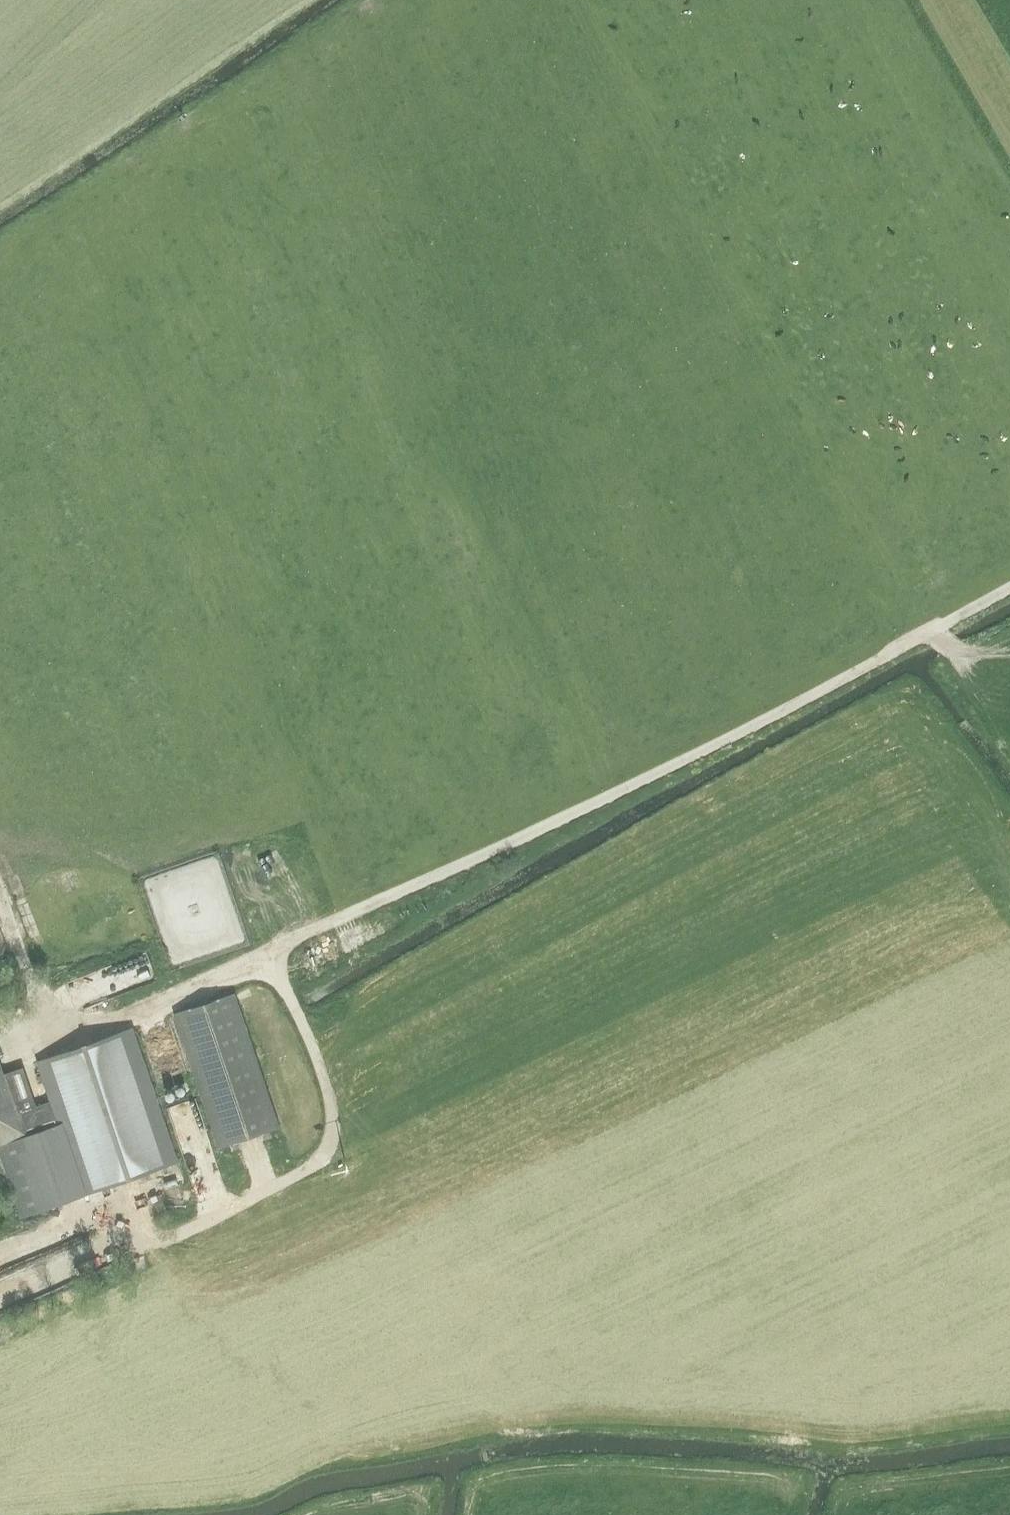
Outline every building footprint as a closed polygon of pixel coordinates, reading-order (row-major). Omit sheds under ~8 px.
[(156,912),(177,964),(246,936),(239,918),(227,923),(231,933),(222,936),(203,887),(225,879),(218,864),(208,868),(203,858),(152,878),(164,909),(156,912)] [(219,1147),(280,1127),(235,993),(174,1014),(219,1147)] [(13,1140),(22,1165),(38,1212),(83,1196),(178,1162),(133,1028),(38,1061),(51,1102),(36,1107),(23,1067),(3,1074),(0,1063),(0,1145),(13,1140)]
